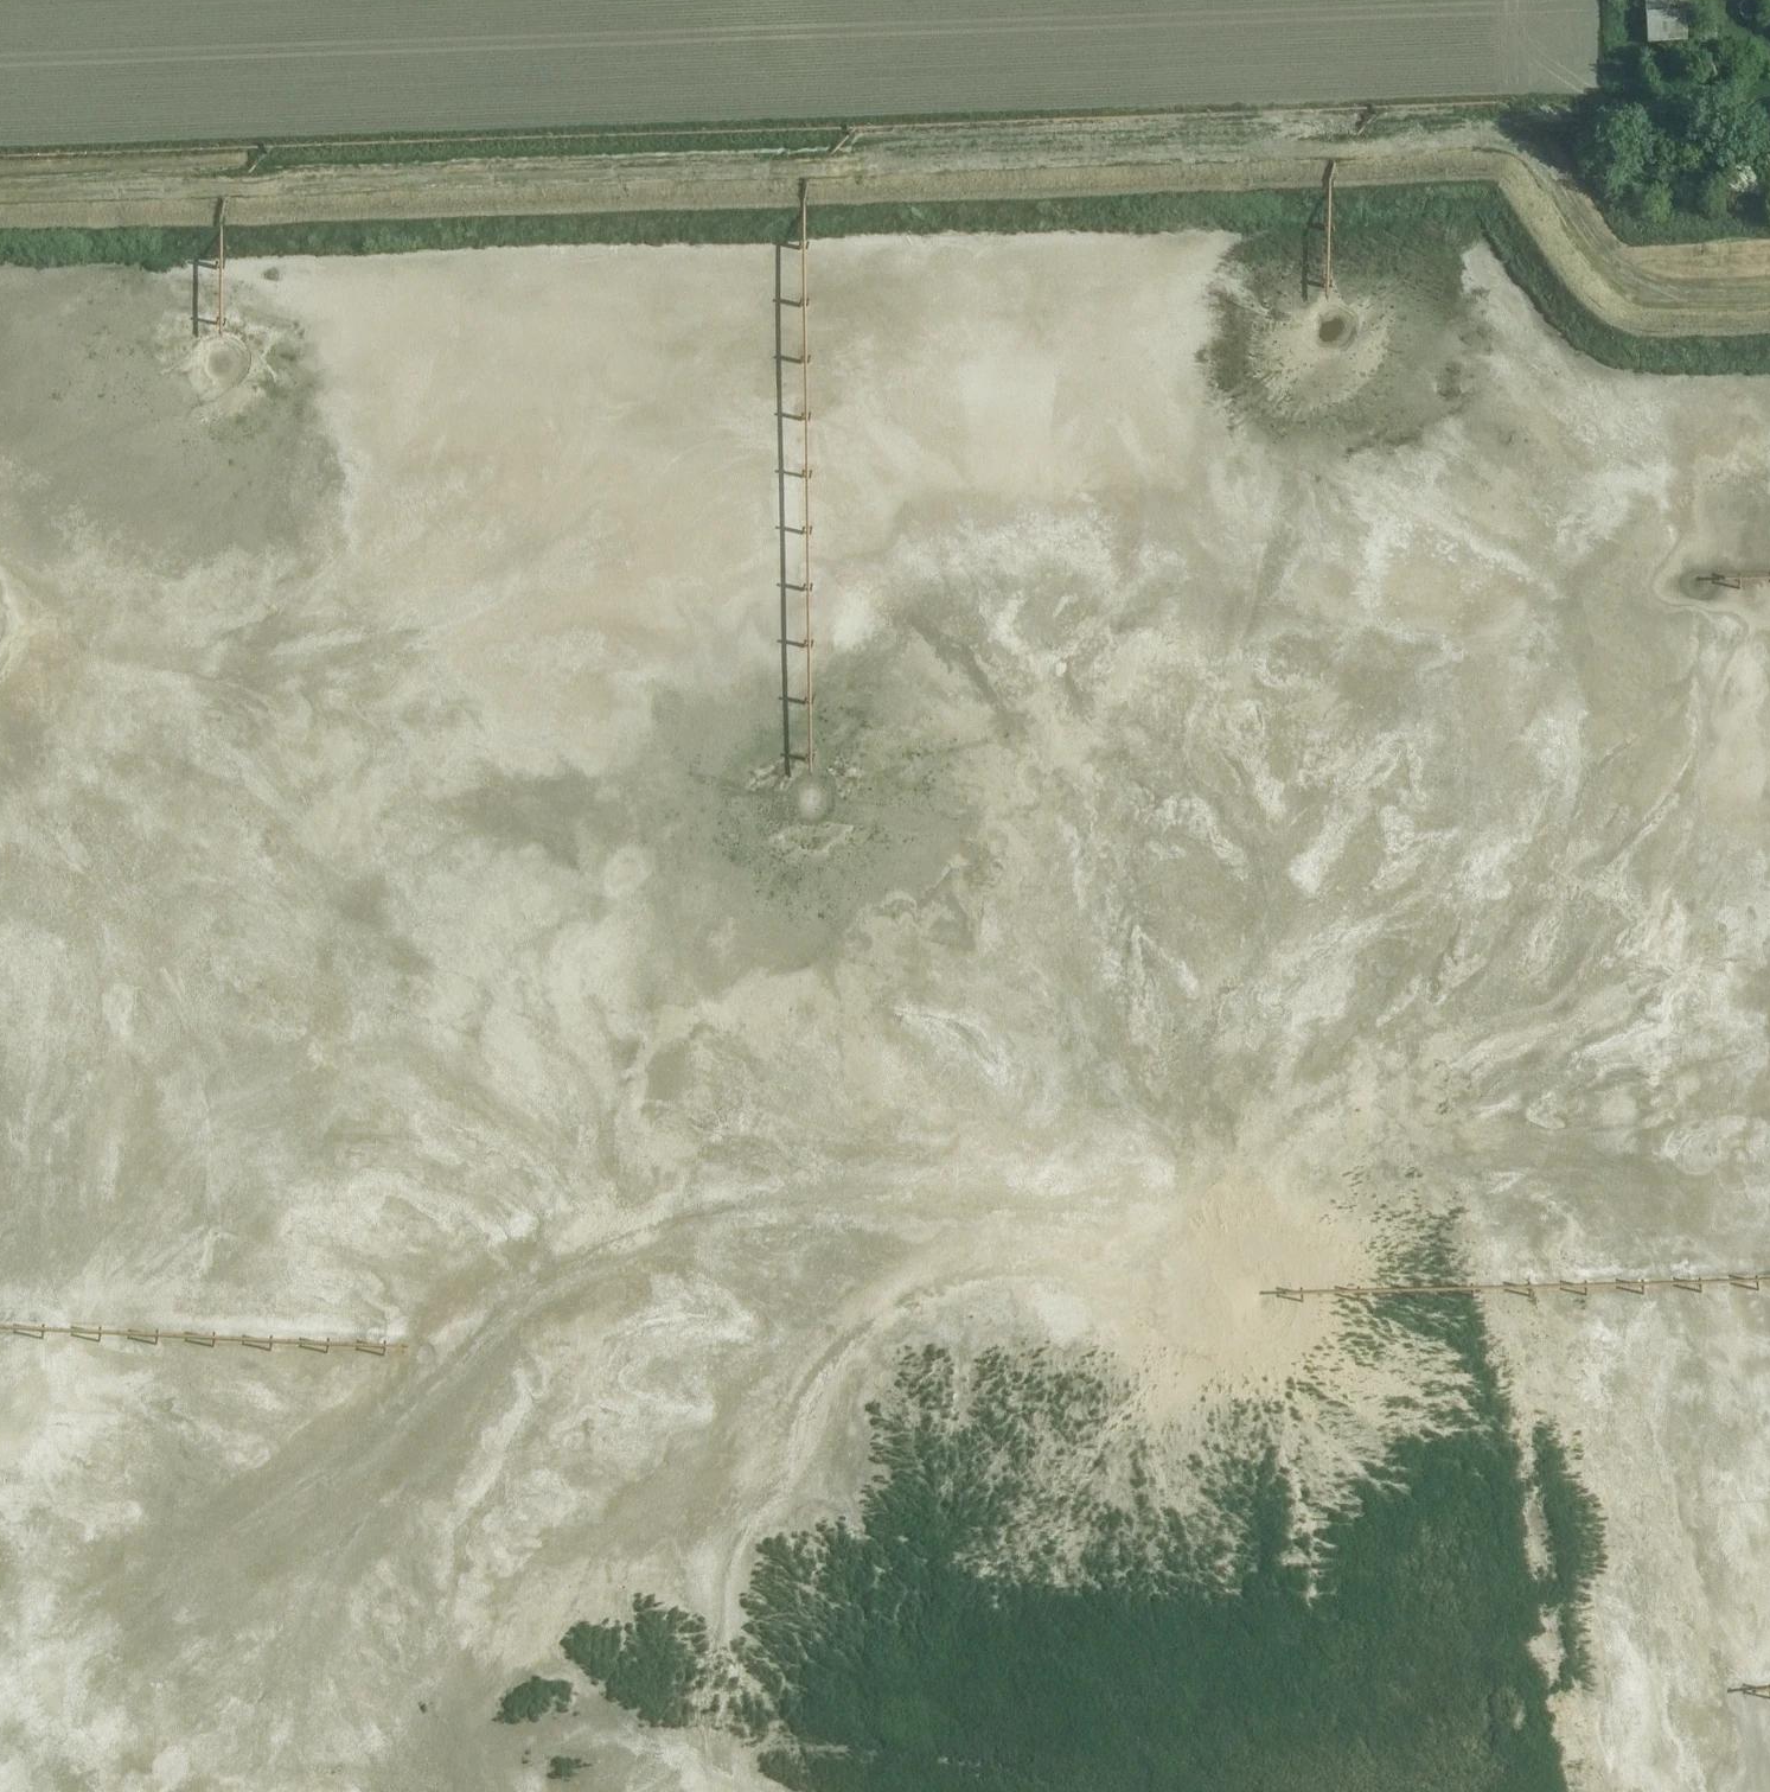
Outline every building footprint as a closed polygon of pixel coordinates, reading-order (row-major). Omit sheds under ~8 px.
[(1648,46),(1689,44),(1687,0),(1646,0),(1648,46)]
